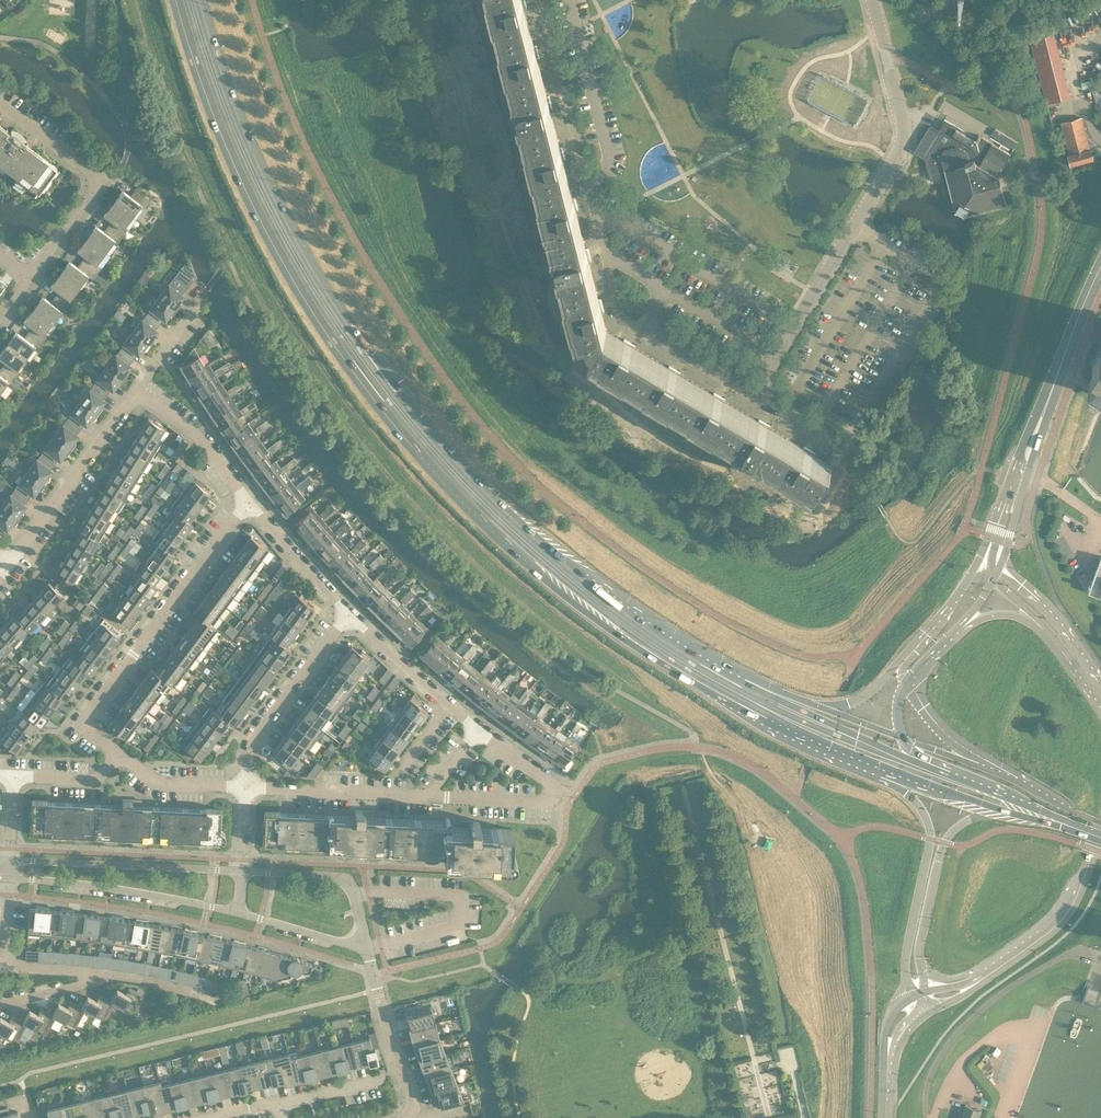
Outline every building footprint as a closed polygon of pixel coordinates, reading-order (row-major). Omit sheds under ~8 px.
[(529,26),(525,9),(527,9),(525,0),(492,0),(500,33),(529,26)] [(513,84),(542,77),(538,60),(540,59),(536,45),(534,46),(529,26),(500,33),(513,84)] [(1070,96),(1054,33),(1030,39),(1047,102),(1070,96)] [(526,135),(555,128),(550,111),(553,110),(549,96),(547,96),(542,77),(513,84),(526,135)] [(1082,89),(1092,87),(1091,81),(1081,83),(1082,89)] [(1093,90),(1097,103),(1100,97),(1100,95),(1097,88),(1093,90)] [(1061,123),(1069,155),(1068,155),(1071,164),(1093,158),(1092,151),(1094,151),(1093,148),(1090,149),(1082,117),(1061,123)] [(930,126),(914,152),(918,154),(925,158),(928,170),(931,180),(943,177),(947,196),(949,201),(951,210),(962,217),(966,216),(971,215),(974,214),(978,213),(1007,205),(1004,194),(999,175),(1010,156),(1011,154),(1000,147),(989,140),(979,135),(977,138),(953,124),(953,125),(948,132),(945,131),(941,132),(939,130),(932,126),(931,126),(931,125),(930,125),(930,126)] [(12,130),(12,129),(11,129),(11,134),(6,130),(8,129),(7,128),(6,130),(0,125),(0,168),(16,180),(18,177),(38,192),(57,168),(26,145),(27,144),(27,143),(26,145),(21,141),(25,140),(25,139),(24,139),(24,138),(23,137),(22,136),(21,134),(20,133),(19,133),(18,132),(16,131),(15,131),(13,130),(12,130)] [(539,186),(568,178),(563,161),(565,161),(562,147),(560,147),(555,128),(526,135),(539,186)] [(1018,142),(1015,140),(996,129),(992,135),(1014,148),(1018,142)] [(552,236),(581,229),(576,212),(578,212),(575,197),(573,198),(568,178),(539,186),(552,236)] [(120,194),(113,202),(132,217),(141,205),(146,208),(150,202),(134,190),(130,196),(124,191),(121,195),(120,194)] [(123,229),(132,217),(113,202),(106,211),(108,213),(105,216),(111,221),(107,226),(122,237),(126,231),(123,229)] [(117,242),(122,237),(107,226),(103,231),(97,226),(94,230),(93,229),(86,238),(105,252),(114,240),(117,242)] [(565,287),(593,280),(589,263),(591,262),(588,248),(585,249),(581,229),(552,236),(565,287)] [(81,248),(78,252),(85,256),(81,261),(97,273),(101,268),(110,256),(105,252),(86,238),(80,247),(81,248)] [(92,279),(97,273),(81,261),(77,266),(71,262),(68,265),(66,264),(60,273),(79,287),(88,275),(92,279)] [(192,275),(195,274),(193,267),(191,262),(184,265),(186,271),(192,275)] [(159,296),(177,309),(181,304),(179,300),(183,295),(181,293),(192,279),(180,270),(169,285),(168,284),(159,296)] [(69,299),(79,287),(60,273),(53,282),(54,283),(52,287),(58,292),(54,297),(70,309),(74,303),(69,299)] [(592,354),(606,331),(602,314),(604,313),(600,299),(598,299),(593,280),(565,287),(578,337),(577,337),(578,339),(580,338),(582,348),(592,354)] [(150,311),(147,315),(158,323),(162,318),(165,320),(168,315),(172,315),(177,309),(159,296),(150,308),(151,309),(150,311)] [(66,314),(70,309),(54,297),(50,302),(44,297),(41,301),(40,300),(33,309),(52,323),(61,311),(66,314)] [(43,335),(52,323),(33,309),(26,318),(28,319),(25,322),(31,327),(28,332),(42,343),(42,342),(46,337),(43,335)] [(158,323),(147,315),(145,317),(143,320),(142,319),(132,331),(150,344),(155,339),(153,335),(157,330),(154,328),(158,323)] [(199,340),(205,345),(208,344),(209,346),(215,343),(208,330),(199,340)] [(125,344),(121,350),(132,358),(136,353),(138,355),(142,350),(146,350),(150,344),(132,331),(123,343),(125,344)] [(636,383),(651,357),(636,348),(637,347),(625,339),(624,341),(606,331),(592,354),(590,356),(591,356),(592,356),(636,383)] [(13,335),(6,344),(25,358),(34,346),(39,350),(44,344),(42,342),(42,343),(28,332),(24,337),(17,332),(15,336),(13,335)] [(6,344),(0,353),(1,354),(0,356),(0,359),(5,362),(1,367),(15,378),(19,372),(16,370),(25,358),(6,344)] [(185,378),(204,366),(193,348),(186,357),(189,361),(181,366),(184,371),(182,372),(185,377),(185,378)] [(132,358),(121,350),(117,355),(115,354),(106,366),(124,379),(128,374),(127,370),(130,365),(128,363),(132,358)] [(681,409),(696,384),(681,375),(683,373),(670,366),(669,368),(651,357),(636,383),(681,409)] [(227,362),(221,366),(224,371),(230,367),(227,362)] [(208,363),(204,366),(185,378),(186,378),(189,383),(191,382),(194,387),(214,374),(208,364),(209,364),(208,363)] [(98,379),(94,384),(106,393),(110,388),(112,389),(116,385),(120,385),(124,379),(106,366),(97,378),(98,379)] [(224,371),(221,366),(215,370),(217,375),(224,371)] [(8,381),(11,384),(15,378),(1,367),(0,369),(0,392),(8,381)] [(197,398),(198,398),(221,383),(214,374),(194,387),(197,391),(195,392),(198,398),(197,398)] [(234,386),(237,390),(243,386),(240,382),(234,386)] [(221,384),(221,383),(198,398),(198,399),(198,398),(202,404),(204,402),(207,407),(224,396),(227,394),(221,384)] [(106,393),(94,384),(91,390),(89,389),(80,401),(98,414),(102,409),(100,405),(104,400),(102,398),(106,393)] [(726,436),(741,411),(726,402),(727,400),(715,392),(714,394),(696,384),(681,409),(726,436)] [(230,395),(237,390),(234,386),(227,390),(229,393),(230,395)] [(224,396),(207,407),(210,411),(208,413),(211,418),(211,419),(235,402),(230,395),(229,393),(227,394),(224,396)] [(70,417),(68,419),(79,428),(83,423),(86,425),(89,420),(93,420),(98,414),(80,401),(71,413),(72,414),(70,417)] [(253,401),(247,405),(250,410),(256,406),(253,401)] [(235,402),(211,419),(212,419),(215,424),(217,422),(220,427),(237,415),(242,412),(240,410),(235,402)] [(250,410),(247,405),(240,410),(242,412),(243,414),(250,410)] [(70,417),(71,416),(64,411),(62,415),(68,419),(70,417)] [(771,463),(786,438),(771,429),(772,427),(760,419),(759,421),(741,411),(726,436),(771,463)] [(243,425),(237,415),(220,427),(223,431),(221,433),(225,438),(224,438),(225,438),(244,425),(243,425)] [(148,418),(142,429),(158,439),(164,428),(162,427),(163,426),(157,423),(157,424),(148,418)] [(79,428),(68,419),(64,425),(63,424),(53,436),(71,449),(76,444),(74,440),(78,435),(76,433),(79,428)] [(268,419),(262,423),(265,427),(272,423),(268,419)] [(247,422),(243,425),(244,425),(225,438),(225,439),(225,438),(229,443),(231,442),(234,447),(254,432),(247,423),(248,423),(247,422)] [(265,427),(262,423),(256,427),(259,432),(265,427)] [(158,439),(142,429),(135,439),(155,451),(162,441),(158,439)] [(239,458),(261,442),(261,441),(261,442),(254,432),(234,447),(237,451),(235,452),(239,457),(238,458),(239,458)] [(46,449),(42,454),(53,463),(57,458),(59,460),(63,455),(67,455),(71,449),(53,436),(44,448),(46,449)] [(786,438),(771,463),(816,489),(816,490),(817,490),(832,464),(831,464),(816,455),(817,453),(805,446),(804,448),(786,438)] [(135,439),(129,449),(149,461),(155,451),(135,439)] [(175,449),(180,454),(188,443),(182,439),(175,449)] [(274,443),(277,448),(283,443),(280,439),(274,443)] [(261,442),(239,458),(243,463),(245,462),(248,466),(264,454),(265,454),(268,452),(261,442)] [(271,452),(277,448),(274,443),(268,448),(271,452)] [(129,449),(123,458),(143,471),(149,461),(129,449)] [(180,454),(175,449),(171,454),(177,458),(180,454)] [(53,463),(42,454),(38,460),(36,459),(27,471),(45,484),(49,479),(48,475),(52,470),(49,468),(53,463)] [(253,477),(271,463),(265,454),(264,454),(248,466),(251,470),(250,472),(253,477)] [(288,462),(291,466),(297,462),(294,457),(288,462)] [(123,458),(116,468),(136,481),(143,471),(123,458)] [(275,460),(271,463),(253,477),(253,478),(254,477),(258,482),(259,481),(263,485),(282,470),(275,460)] [(182,466),(177,462),(173,468),(177,472),(182,466)] [(291,466),(288,462),(282,467),(285,471),(291,466)] [(166,463),(161,469),(166,473),(170,467),(166,463)] [(130,491),(136,481),(116,468),(110,478),(130,491)] [(166,473),(161,469),(157,475),(161,478),(166,473)] [(268,496),(286,482),(289,479),(282,470),(263,485),(266,489),(264,491),(268,496)] [(19,484),(15,489),(27,498),(31,493),(33,495),(37,490),(41,490),(45,484),(27,471),(18,483),(19,484)] [(184,489),(203,503),(210,493),(202,487),(205,483),(194,475),(184,489)] [(308,476),(302,480),(306,485),(312,480),(308,476)] [(865,484),(853,477),(848,486),(859,493),(865,484)] [(110,478),(104,489),(124,501),(130,491),(110,478)] [(274,500),(278,504),(297,489),(290,480),(290,479),(289,479),(286,482),(268,496),(268,497),(269,496),(272,501),(274,500)] [(164,480),(160,485),(164,489),(169,483),(164,480)] [(306,485),(302,480),(296,485),(300,490),(306,485)] [(147,488),(152,491),(156,486),(151,482),(147,488)] [(164,489),(160,485),(155,491),(160,495),(164,489)] [(147,497),(152,491),(147,488),(143,494),(147,497)] [(10,494),(1,506),(19,519),(23,514),(22,510),(25,505),(23,503),(27,498),(15,489),(11,495),(10,494)] [(104,489),(97,499),(113,509),(118,512),(124,502),(124,501),(104,489)] [(184,489),(177,498),(196,513),(203,503),(184,489)] [(304,497),(297,489),(278,504),(281,508),(279,510),(283,514),(283,515),(284,515),(285,517),(289,513),(288,511),(305,498),(304,497)] [(177,498),(169,508),(173,511),(176,513),(177,513),(189,522),(196,513),(177,498)] [(91,509),(107,519),(113,509),(97,499),(91,509)] [(154,502),(150,508),(155,511),(159,505),(154,502)] [(138,510),(142,514),(147,508),(142,504),(138,510)] [(295,529),(300,534),(320,517),(309,504),(299,513),(302,516),(294,523),(297,527),(295,529)] [(325,508),(329,513),(335,508),(331,504),(325,508)] [(19,519),(1,506),(0,507),(0,533),(4,528),(7,530),(10,525),(14,525),(19,519)] [(155,511),(150,508),(146,514),(150,517),(155,511)] [(324,518),(329,513),(325,508),(319,513),(324,518)] [(84,519),(104,531),(111,521),(107,519),(91,509),(84,519)] [(138,519),(142,514),(138,510),(133,516),(138,519)] [(173,511),(166,520),(185,534),(192,524),(189,522),(177,513),(176,513),(173,511)] [(306,538),(309,542),(325,528),(325,529),(328,526),(320,517),(300,534),(304,539),(306,538)] [(78,529),(82,531),(94,539),(95,539),(98,541),(104,531),(84,519),(78,529)] [(166,520),(159,529),(178,543),(185,534),(166,520)] [(136,527),(141,530),(145,524),(140,521),(136,527)] [(346,521),(340,526),(345,531),(350,526),(346,521)] [(130,534),(132,532),(135,528),(130,525),(126,531),(130,534)] [(311,547),(316,552),(333,537),(332,537),(336,534),(328,526),(325,529),(325,528),(309,542),(313,546),(311,547)] [(345,531),(340,526),(335,531),(339,536),(345,531)] [(135,528),(132,532),(139,538),(144,532),(141,530),(136,527),(135,528)] [(171,553),(178,543),(159,529),(152,539),(159,544),(171,553)] [(92,551),(98,541),(95,539),(94,539),(82,531),(75,541),(92,551)] [(126,540),(130,534),(126,531),(121,537),(126,540)] [(344,543),(336,534),(332,537),(333,537),(316,552),(320,557),(322,556),(325,560),(344,543)] [(243,546),(262,559),(269,550),(250,536),(243,546)] [(362,539),(356,544),(360,548),(366,543),(362,539)] [(85,561),(92,551),(75,541),(69,551),(85,561)] [(128,542),(124,548),(129,551),(133,545),(128,542)] [(352,552),(344,543),(325,560),(329,563),(327,565),(332,570),(348,555),(349,555),(352,552)] [(112,550),(116,553),(120,547),(116,544),(112,550)] [(159,544),(152,554),(167,565),(175,555),(171,553),(159,544)] [(360,548),(356,544),(351,549),(355,553),(360,548)] [(262,559),(243,546),(236,555),(254,569),(262,559)] [(129,551),(124,548),(120,553),(124,557),(129,551)] [(107,556),(104,560),(113,565),(112,559),(116,553),(112,550),(107,556)] [(69,551),(63,561),(79,571),(85,561),(69,551)] [(338,574),(342,577),(356,564),(356,563),(359,560),(352,552),(349,555),(348,555),(332,570),(337,575),(338,574)] [(167,565),(152,554),(145,563),(160,574),(167,565)] [(380,554),(374,559),(378,563),(384,558),(380,554)] [(254,569),(236,555),(229,564),(247,578),(254,569)] [(1100,596),(1100,557),(1091,584),(1090,584),(1088,587),(1090,588),(1089,591),(1100,596)] [(378,563),(374,559),(369,564),(373,568),(378,563)] [(368,569),(359,560),(356,563),(356,564),(342,577),(345,581),(344,583),(348,588),(365,572),(368,569)] [(72,582),(79,571),(63,561),(56,571),(65,577),(64,578),(70,581),(70,580),(72,582)] [(141,561),(134,570),(141,576),(141,575),(153,584),(160,574),(145,563),(141,561)] [(118,563),(113,569),(118,572),(122,567),(118,563)] [(282,563),(277,571),(281,574),(286,566),(282,563)] [(247,578),(229,564),(222,574),(240,588),(247,578)] [(101,571),(106,575),(110,569),(105,565),(101,571)] [(118,572),(113,569),(109,575),(113,578),(118,572)] [(101,580),(106,575),(101,571),(97,577),(101,580)] [(275,581),(281,574),(277,571),(271,578),(275,581)] [(355,591),(358,595),(373,581),(372,580),(365,572),(348,588),(353,593),(355,591)] [(394,572),(388,578),(393,582),(398,577),(394,572)] [(240,588),(222,574),(215,583),(233,597),(240,588)] [(141,575),(141,576),(134,585),(149,596),(157,587),(153,584),(141,575)] [(360,600),(365,605),(384,586),(376,577),(372,580),(373,581),(358,595),(362,598),(360,600)] [(393,582),(388,578),(383,583),(388,587),(393,582)] [(48,582),(40,591),(55,604),(67,590),(57,583),(53,586),(48,582)] [(99,588),(104,591),(108,586),(103,582),(99,588)] [(268,582),(262,590),(266,593),(272,585),(268,582)] [(233,597),(215,583),(208,593),(226,607),(233,597)] [(149,596),(134,585),(127,594),(142,606),(149,596)] [(275,586),(271,591),(278,595),(281,591),(275,586)] [(372,608),(375,612),(389,597),(390,598),(393,595),(384,586),(365,605),(370,610),(372,608)] [(95,594),(99,597),(104,591),(99,588),(95,594)] [(410,589),(405,594),(409,598),(415,593),(410,589)] [(261,600),(266,593),(262,590),(257,597),(261,600)] [(40,591),(32,600),(47,613),(55,604),(40,591)] [(87,600),(91,594),(87,591),(82,596),(87,600)] [(274,600),(278,595),(271,591),(268,595),(274,600)] [(226,607),(208,593),(201,602),(219,616),(226,607)] [(291,605),(308,619),(313,612),(312,611),(314,608),(295,593),(287,603),(291,606),(291,605)] [(99,597),(95,594),(91,599),(96,602),(99,597)] [(142,606),(127,594),(120,604),(135,615),(142,606)] [(409,598),(405,594),(400,599),(404,604),(409,598)] [(389,597),(375,612),(379,615),(377,617),(382,622),(398,606),(398,605),(401,602),(393,595),(390,598),(389,597)] [(39,622),(47,613),(32,600),(24,609),(39,622)] [(84,603),(80,600),(75,606),(80,609),(84,603)] [(249,608),(248,609),(252,612),(258,604),(254,601),(251,605),(249,608)] [(219,616),(201,602),(193,612),(198,616),(199,616),(212,626),(212,625),(219,616)] [(389,625),(392,629),(409,611),(401,602),(398,605),(398,606),(382,622),(387,627),(389,625)] [(135,615),(120,604),(112,614),(114,615),(114,616),(119,620),(119,619),(128,625),(135,615)] [(86,605),(82,611),(86,614),(91,608),(86,605)] [(261,605),(257,610),(263,614),(267,610),(261,605)] [(291,605),(291,606),(284,615),(299,627),(302,624),(303,625),(308,619),(291,605)] [(427,605),(422,610),(427,614),(432,609),(427,605)] [(31,631),(39,622),(24,609),(17,618),(28,628),(27,628),(31,631)] [(246,619),(252,612),(248,609),(243,616),(246,619)] [(260,619),(263,614),(257,610),(254,614),(260,619)] [(427,614),(422,610),(417,616),(422,620),(427,614)] [(395,634),(400,638),(418,619),(409,611),(392,629),(396,632),(395,634)] [(17,618),(14,615),(5,624),(20,636),(27,628),(28,628),(17,618)] [(299,627),(284,615),(277,624),(294,637),(299,631),(297,629),(299,627)] [(199,616),(198,616),(192,625),(210,639),(217,629),(212,625),(212,626),(199,616)] [(103,618),(93,631),(112,646),(122,632),(103,618)] [(65,619),(60,625),(65,629),(69,623),(65,619)] [(430,630),(418,619),(400,638),(405,643),(406,642),(410,645),(418,637),(421,640),(430,630)] [(240,620),(234,628),(238,630),(243,623),(240,620)] [(74,631),(78,625),(74,622),(69,628),(74,631)] [(5,624),(0,630),(0,635),(12,645),(20,636),(5,624)] [(246,624),(243,629),(249,633),(253,629),(246,624)] [(294,637),(277,624),(269,634),(271,635),(285,646),(285,645),(287,643),(289,644),(294,637)] [(65,629),(60,625),(56,631),(61,634),(65,629)] [(210,639),(192,625),(184,635),(203,648),(210,639)] [(232,638),(238,630),(234,628),(228,635),(232,638)] [(246,638),(249,633),(243,629),(239,633),(246,638)] [(449,635),(454,638),(459,633),(454,629),(449,635)] [(66,631),(62,637),(67,641),(71,635),(66,631)] [(112,646),(93,631),(86,641),(105,655),(112,646)] [(0,635),(0,651),(4,654),(12,645),(0,635)] [(43,641),(47,645),(52,639),(47,635),(43,641)] [(203,648),(184,635),(177,644),(196,658),(203,648)] [(264,645),(285,660),(290,654),(288,652),(291,649),(285,645),(285,646),(271,635),(264,645)] [(425,658),(429,662),(445,644),(436,635),(422,651),(421,650),(417,654),(424,660),(425,658)] [(449,644),(454,638),(449,635),(444,640),(449,644)] [(62,637),(58,643),(62,646),(67,641),(62,637)] [(47,645),(43,641),(39,647),(43,650),(47,645)] [(86,641),(79,650),(98,664),(105,655),(86,641)] [(231,643),(225,650),(229,653),(235,646),(231,643)] [(196,658),(177,644),(170,654),(189,667),(196,658)] [(432,667),(437,672),(455,651),(454,651),(445,644),(429,662),(433,666),(432,667)] [(467,650),(471,654),(476,648),(472,644),(467,650)] [(264,645),(257,654),(276,668),(278,666),(280,667),(285,660),(264,645)] [(237,647),(234,651),(240,656),(244,652),(237,647)] [(344,657),(362,670),(372,657),(362,650),(359,653),(352,647),(344,657)] [(44,654),(49,657),(53,651),(49,648),(44,654)] [(98,664),(79,650),(72,659),(76,662),(87,671),(87,672),(91,674),(98,664)] [(223,661),(229,653),(225,650),(220,658),(223,661)] [(466,659),(471,654),(467,650),(462,656),(466,659)] [(237,661),(240,656),(234,651),(230,656),(237,661)] [(443,674),(447,678),(463,659),(454,652),(455,651),(437,672),(442,676),(443,674)] [(28,660),(33,664),(37,658),(33,654),(28,660)] [(49,657),(44,654),(40,659),(45,663),(49,657)] [(189,667),(170,654),(163,663),(182,677),(189,667)] [(250,663),(271,679),(276,673),(274,671),(276,668),(257,654),(250,663)] [(61,666),(80,681),(84,676),(88,678),(91,674),(87,672),(87,671),(76,662),(72,659),(72,660),(68,657),(61,666)] [(362,670),(344,657),(337,666),(355,680),(362,670)] [(463,659),(447,678),(452,681),(450,683),(455,687),(473,666),(472,666),(463,659)] [(485,665),(489,668),(494,663),(490,659),(485,665)] [(33,664),(28,660),(24,665),(28,669),(32,665),(33,664)] [(211,669),(215,672),(217,669),(220,665),(216,662),(211,669)] [(169,682),(169,683),(174,687),(182,677),(163,663),(156,672),(169,682)] [(246,676),(262,687),(264,685),(266,686),(271,679),(250,663),(243,673),(246,676)] [(221,664),(220,665),(217,669),(224,673),(227,669),(221,664)] [(27,670),(31,674),(36,668),(32,665),(28,669),(27,670)] [(485,674),(489,668),(485,665),(480,671),(485,674)] [(61,666),(54,675),(73,691),(80,681),(61,666)] [(337,666),(330,676),(351,692),(358,682),(355,680),(337,666)] [(462,690),(466,693),(481,674),(472,667),(473,666),(455,687),(460,691),(462,690)] [(393,672),(387,667),(378,680),(384,684),(393,672)] [(144,678),(162,692),(169,683),(169,682),(156,672),(151,668),(144,678)] [(214,673),(215,672),(211,669),(205,677),(209,680),(214,673)] [(217,669),(215,672),(214,673),(220,678),(224,673),(217,669)] [(31,674),(27,670),(22,675),(27,679),(31,674)] [(11,676),(16,680),(20,674),(15,671),(11,676)] [(505,677),(509,681),(514,675),(510,671),(505,677)] [(260,690),(262,687),(246,676),(243,673),(236,682),(239,685),(257,698),(262,691),(260,690)] [(392,690),(400,679),(395,674),(386,686),(392,690)] [(481,674),(466,693),(470,696),(469,698),(474,702),(491,681),(490,681),(481,674)] [(54,675),(46,685),(47,686),(47,685),(51,688),(62,697),(66,700),(73,691),(54,675)] [(11,686),(16,680),(11,676),(7,682),(11,686)] [(330,676),(323,685),(345,702),(352,692),(351,692),(330,676)] [(491,681),(474,702),(479,706),(480,705),(485,708),(500,689),(498,687),(500,683),(502,682),(495,676),(491,681)] [(505,687),(509,681),(505,677),(502,682),(500,683),(505,687)] [(137,687),(155,701),(162,692),(144,678),(137,687)] [(202,681),(197,688),(200,691),(206,684),(202,681)] [(55,707),(62,697),(51,688),(47,685),(47,686),(46,685),(43,682),(36,692),(55,707)] [(236,682),(229,692),(248,706),(250,703),(252,705),(257,698),(239,685),(236,682)] [(16,683),(12,689),(17,692),(21,687),(16,683)] [(209,685),(205,689),(212,694),(215,689),(209,685)] [(323,685),(316,695),(338,711),(345,702),(323,685)] [(375,695),(379,690),(373,686),(370,691),(375,695)] [(129,697),(148,711),(155,701),(137,687),(129,697)] [(195,698),(200,691),(197,688),(191,696),(195,698)] [(522,694),(526,697),(531,691),(527,688),(522,694)] [(17,692),(12,689),(8,695),(12,698),(17,692)] [(208,699),(212,694),(205,689),(202,694),(208,699)] [(488,713),(493,717),(506,699),(507,700),(509,696),(500,689),(485,708),(489,711),(488,713)] [(375,695),(370,691),(366,696),(372,700),(375,695)] [(36,692),(28,701),(48,716),(55,707),(36,692)] [(248,706),(229,692),(221,702),(225,704),(242,717),(247,710),(246,709),(248,706)] [(506,699),(493,717),(498,721),(499,719),(504,723),(519,703),(520,702),(517,700),(518,699),(512,693),(509,696),(507,700),(506,699)] [(522,703),(526,697),(522,694),(518,699),(517,700),(520,702),(522,703)] [(316,695),(309,704),(331,721),(338,711),(316,695)] [(402,708),(420,721),(427,712),(419,706),(422,702),(412,695),(402,708)] [(183,696),(177,703),(181,706),(187,699),(183,696)] [(122,706),(141,720),(148,711),(129,697),(122,706)] [(378,697),(374,702),(380,706),(384,701),(378,697)] [(189,700),(186,704),(192,709),(196,704),(189,700)] [(41,726),(48,716),(28,701),(21,711),(22,711),(26,714),(38,723),(37,723),(41,726)] [(545,701),(541,708),(545,711),(550,705),(545,701)] [(380,706),(374,702),(370,707),(376,711),(380,706)] [(175,713),(181,706),(177,703),(172,711),(175,713)] [(519,703),(504,723),(508,726),(507,728),(512,732),(528,710),(519,703)] [(189,714),(192,709),(186,704),(182,709),(189,714)] [(225,704),(218,713),(228,721),(228,722),(233,725),(236,722),(237,724),(242,717),(225,704)] [(309,704),(301,714),(323,730),(324,731),(331,721),(309,704)] [(359,705),(355,710),(361,714),(365,709),(359,705)] [(115,716),(134,730),(141,720),(122,706),(115,716)] [(202,716),(223,732),(228,725),(226,724),(228,722),(228,721),(218,713),(209,706),(202,716)] [(420,721),(402,708),(395,718),(413,731),(420,721)] [(545,711),(541,708),(536,714),(541,717),(545,711)] [(352,715),(359,720),(362,715),(361,714),(355,710),(352,715)] [(528,710),(512,732),(517,736),(519,734),(523,737),(535,720),(537,717),(528,710)] [(22,711),(15,721),(30,732),(37,723),(38,723),(26,714),(22,711)] [(301,714),(294,723),(316,740),(323,730),(301,714)] [(169,715),(163,722),(167,725),(172,717),(169,715)] [(359,720),(360,721),(366,725),(369,720),(362,715),(359,720)] [(560,721),(564,724),(569,718),(564,715),(560,721)] [(134,730),(115,716),(108,725),(126,739),(134,730)] [(195,726),(214,740),(216,737),(218,739),(223,732),(202,716),(195,726)] [(537,717),(535,720),(523,737),(527,740),(526,742),(532,746),(547,723),(547,724),(537,717)] [(175,718),(172,723),(178,728),(182,723),(175,718)] [(388,727),(405,740),(413,731),(395,718),(388,727)] [(15,721),(8,730),(23,742),(30,732),(15,721)] [(360,721),(356,726),(362,730),(366,725),(360,721)] [(560,731),(564,724),(560,721),(555,728),(560,731)] [(161,732),(167,725),(163,722),(157,729),(161,732)] [(174,733),(178,728),(172,723),(168,728),(174,733)] [(287,733),(305,746),(309,749),(316,740),(294,723),(287,733)] [(538,748),(543,751),(554,734),(555,734),(557,731),(547,724),(548,724),(547,723),(532,746),(537,750),(538,748)] [(581,726),(576,723),(572,729),(576,733),(581,726)] [(341,729),(347,733),(351,728),(345,724),(341,729)] [(195,726),(188,735),(209,751),(214,744),(212,743),(214,740),(195,726)] [(381,737),(398,750),(405,740),(388,727),(381,737)] [(343,738),(347,733),(341,729),(337,734),(343,738)] [(16,752),(23,742),(8,730),(1,740),(16,752)] [(154,733),(149,741),(153,744),(158,736),(154,733)] [(280,742),(298,755),(305,746),(287,733),(280,742)] [(546,756),(551,759),(564,741),(555,734),(554,734),(543,751),(547,754),(546,756)] [(204,758),(209,751),(188,735),(179,747),(190,756),(191,753),(200,759),(202,756),(204,758)] [(374,746),(391,759),(398,750),(381,737),(374,746)] [(566,737),(564,741),(551,759),(557,763),(558,761),(563,764),(568,757),(570,759),(579,746),(566,737)] [(147,751),(153,744),(149,741),(143,748),(147,751)] [(351,745),(345,741),(341,746),(347,750),(351,745)] [(298,755),(280,742),(273,752),(281,758),(278,761),(288,768),(298,755)] [(331,743),(327,748),(333,752),(337,747),(331,743)] [(391,759),(374,746),(364,759),(373,766),(376,763),(384,769),(391,759)] [(161,747),(157,752),(162,755),(166,750),(161,747)] [(333,752),(327,748),(323,753),(329,757),(333,752)] [(317,761),(313,766),(319,771),(322,766),(317,761)] [(319,771),(313,766),(306,776),(315,776),(319,771)] [(221,831),(220,831),(221,809),(205,808),(205,812),(156,809),(156,806),(141,805),(141,800),(122,799),(122,804),(97,803),(96,806),(47,804),(47,800),(31,800),(31,811),(29,811),(28,818),(30,819),(30,833),(220,842),(221,841),(222,841),(223,840),(224,840),(224,839),(225,838),(225,837),(225,836),(225,835),(224,834),(224,833),(223,832),(222,831),(221,831)] [(443,860),(510,864),(511,864),(512,863),(513,862),(514,862),(514,861),(515,860),(515,859),(515,858),(515,857),(515,856),(514,855),(514,854),(513,854),(512,853),(511,853),(510,853),(511,829),(496,828),(496,832),(489,832),(489,831),(478,830),(479,822),(460,821),(460,826),(446,825),(446,820),(373,816),(374,812),(355,811),(355,816),(329,814),(329,818),(279,815),(279,812),(264,811),(263,823),(261,823),(261,830),(263,830),(262,844),(444,853),(443,860)] [(27,931),(40,933),(42,909),(29,908),(27,931)] [(55,910),(42,909),(40,933),(52,934),(55,910)] [(67,911),(55,910),(52,934),(64,935),(67,911)] [(76,937),(79,913),(67,911),(64,935),(76,937)] [(92,914),(79,913),(76,937),(88,938),(92,914)] [(101,940),(104,916),(92,914),(88,938),(101,940)] [(116,918),(104,916),(101,940),(113,942),(116,918)] [(125,944),(129,920),(116,918),(113,942),(125,944)] [(129,920),(125,944),(137,946),(141,922),(129,920)] [(149,948),(153,924),(141,922),(137,946),(149,948)] [(166,926),(153,924),(149,948),(161,950),(166,926)] [(173,952),(178,929),(166,926),(161,950),(173,952)] [(190,931),(178,929),(173,952),(185,955),(190,931)] [(197,957),(202,934),(190,931),(185,955),(197,957)] [(214,937),(202,934),(197,957),(209,960),(214,937)] [(221,963),(226,940),(214,937),(209,960),(221,963)] [(239,943),(226,940),(221,963),(233,966),(239,943)] [(245,969),(251,946),(239,943),(233,966),(245,969)] [(263,949),(251,946),(245,969),(256,972),(263,949)] [(272,963),(275,952),(263,949),(256,972),(273,977),(277,965),(272,963)] [(290,957),(275,952),(272,963),(277,965),(273,977),(276,977),(290,974),(291,970),(290,970),(289,969),(288,968),(288,967),(287,966),(287,965),(287,964),(287,963),(287,962),(288,961),(288,960),(289,959),(290,958),(291,958),(290,957)] [(292,957),(291,958),(290,958),(289,959),(288,960),(288,961),(287,962),(287,963),(287,964),(287,965),(287,966),(288,967),(288,968),(289,969),(290,970),(291,970),(292,971),(293,971),(294,971),(295,971),(296,971),(297,970),(298,970),(299,969),(300,968),(303,971),(310,970),(312,963),(301,960),(300,961),(300,959),(299,958),(298,958),(297,957),(296,957),(295,957),(293,957),(292,957)] [(240,986),(243,979),(242,979),(237,980),(234,990),(241,988),(240,986)] [(139,986),(136,991),(144,995),(147,990),(139,986)] [(110,991),(107,997),(114,1003),(131,1012),(135,1011),(144,995),(136,991),(129,987),(125,993),(117,988),(114,993),(110,991)] [(81,998),(77,1004),(85,1009),(102,1019),(106,1018),(114,1003),(107,997),(100,994),(96,1000),(87,995),(85,1000),(81,998)] [(52,1005),(48,1011),(56,1016),(73,1026),(76,1025),(85,1009),(77,1004),(70,1001),(67,1007),(58,1002),(55,1007),(52,1005)] [(22,1012),(19,1018),(27,1023),(44,1033),(47,1032),(56,1016),(48,1011),(41,1007),(38,1014),(29,1009),(26,1014),(22,1012)] [(406,1015),(410,1028),(435,1021),(431,1008),(406,1015)] [(15,1040),(18,1039),(27,1023),(19,1018),(12,1014),(8,1021),(0,1016),(0,1032),(15,1040)] [(347,1017),(331,1021),(333,1027),(348,1024),(347,1017)] [(439,1037),(435,1021),(410,1028),(414,1044),(439,1037)] [(369,1037),(353,1041),(359,1066),(378,1061),(375,1048),(379,1047),(375,1032),(368,1034),(369,1037)] [(444,1053),(439,1037),(414,1044),(420,1059),(444,1053)] [(353,1041),(337,1045),(343,1070),(359,1066),(353,1041)] [(343,1070),(337,1045),(321,1049),(327,1074),(343,1070)] [(991,1048),(977,1062),(987,1071),(1001,1057),(991,1048)] [(321,1049),(305,1053),(311,1078),(327,1074),(321,1049)] [(288,1053),(272,1057),(278,1082),(283,1080),(284,1085),(295,1082),(289,1057),(288,1053)] [(311,1078),(305,1053),(289,1057),(295,1082),(311,1078)] [(444,1053),(420,1059),(426,1075),(450,1068),(444,1053)] [(278,1082),(272,1057),(256,1061),(262,1086),(278,1082)] [(256,1061),(240,1065),(246,1090),(262,1086),(256,1061)] [(246,1090),(240,1065),(224,1069),(230,1094),(246,1090)] [(450,1068),(426,1075),(431,1090),(456,1084),(450,1068)] [(224,1069),(208,1073),(214,1098),(230,1094),(224,1069)] [(214,1098),(208,1073),(192,1077),(198,1102),(214,1098)] [(192,1077),(176,1081),(182,1106),(198,1102),(192,1077)] [(160,1081),(143,1085),(149,1109),(155,1108),(156,1112),(166,1110),(160,1085),(161,1085),(160,1081)] [(182,1106),(176,1081),(161,1085),(160,1085),(166,1110),(182,1106)] [(456,1084),(431,1090),(438,1106),(443,1104),(443,1105),(463,1100),(456,1084)] [(149,1109),(143,1085),(127,1089),(133,1114),(149,1109)] [(127,1089),(111,1093),(117,1117),(133,1114),(127,1089)] [(100,1117),(115,1117),(117,1117),(111,1093),(95,1097),(100,1117)] [(83,1117),(100,1117),(95,1097),(79,1101),(83,1117)] [(63,1105),(66,1117),(83,1117),(79,1101),(63,1105)] [(960,1117),(978,1117),(981,1110),(965,1104),(960,1117)] [(63,1105),(47,1109),(49,1117),(66,1117),(63,1105)] [(17,1111),(9,1113),(7,1107),(0,1109),(0,1117),(19,1117),(17,1111)]
